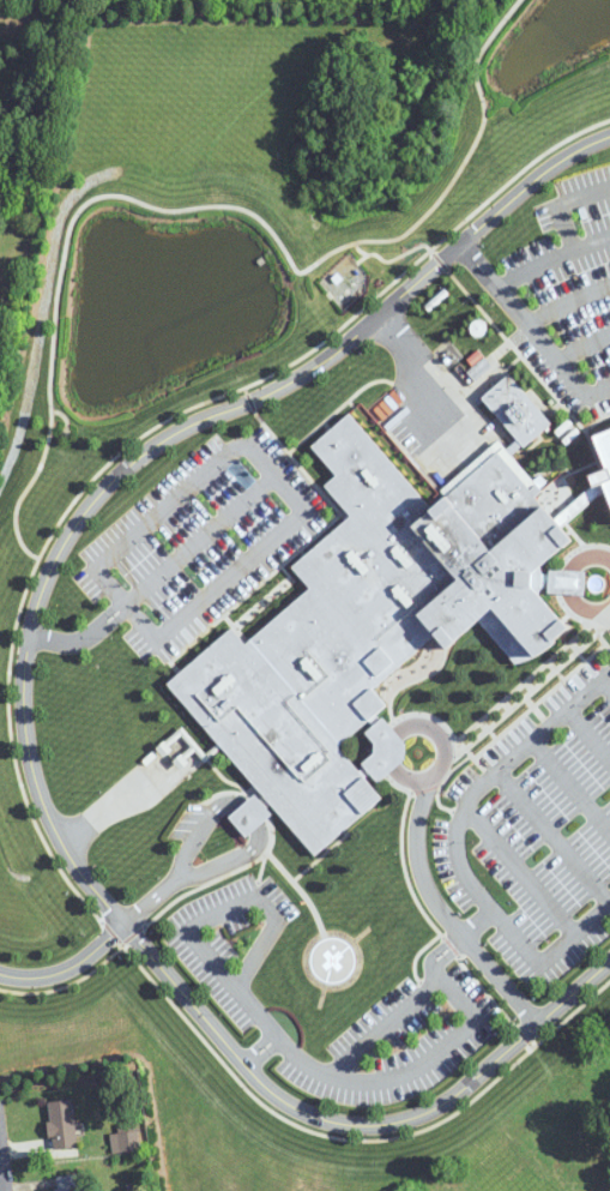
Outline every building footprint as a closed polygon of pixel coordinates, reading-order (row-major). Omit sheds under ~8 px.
[(509,372),(551,421),(524,444),(482,395),(509,372)] [(592,434),(609,426),(609,508),(604,492),(596,492),(560,523),(572,536),(540,563),(539,572),(549,573),(549,569),(585,571),(584,595),(544,593),(545,587),(540,587),(537,593),(563,625),(548,637),(551,642),(534,656),(513,662),(476,616),(445,643),(435,632),(368,687),(382,704),(376,709),(406,745),(406,757),(376,782),(369,772),(364,777),(382,798),(312,858),(274,814),(243,840),(222,814),(252,789),(161,681),(230,622),(243,638),(306,585),(289,565),(348,515),(321,482),(332,473),(307,444),(348,409),(428,504),(441,493),(435,487),(497,433),(532,475),(539,469),(549,480),(560,470),(568,480),(572,491),(575,495),(590,485),(585,473),(598,468),(604,465),(592,434)] [(77,1148),(73,1100),(47,1102),(51,1151),(77,1148)] [(81,1174),(57,1177),(58,1190),(83,1190),(81,1174)]
